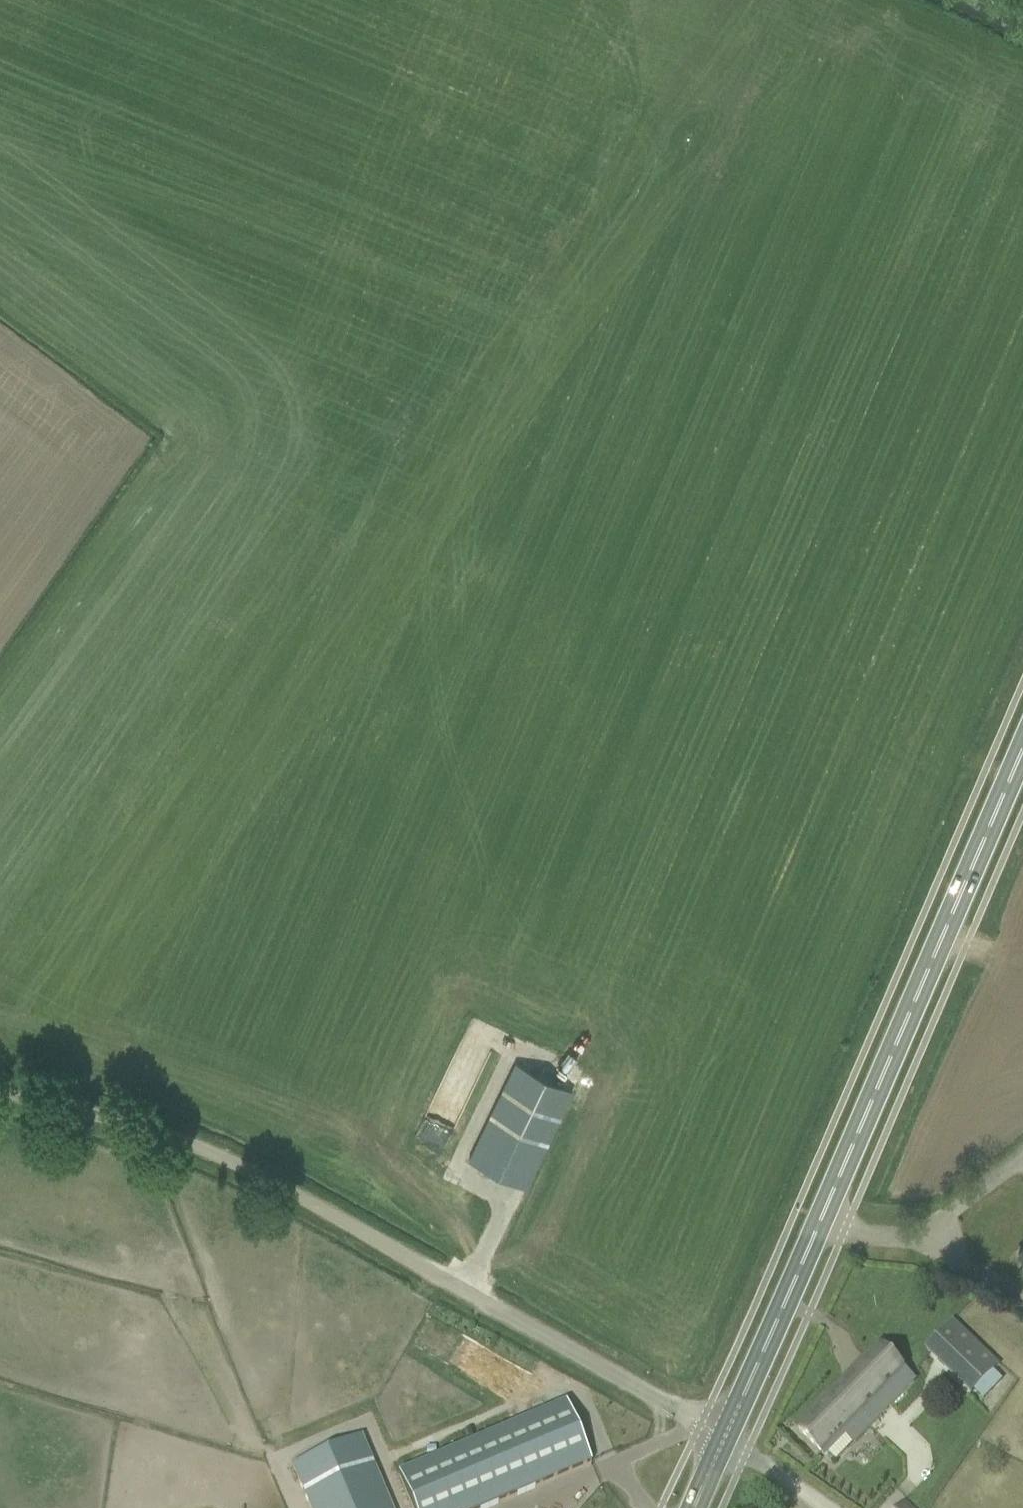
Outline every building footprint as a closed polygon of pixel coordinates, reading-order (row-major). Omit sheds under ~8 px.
[(516,1062),(477,1142),(468,1160),(525,1188),(533,1170),(573,1090),(516,1062)] [(972,1393),(999,1365),(953,1321),(926,1349),(972,1393)] [(879,1347),(798,1429),(812,1443),(824,1456),(828,1452),(836,1460),(853,1442),(854,1443),(915,1382),(893,1361),(879,1347)] [(591,1465),(566,1405),(398,1475),(412,1507),(487,1507),(591,1465)] [(292,1466),(310,1507),(391,1507),(361,1437),(292,1466)]
